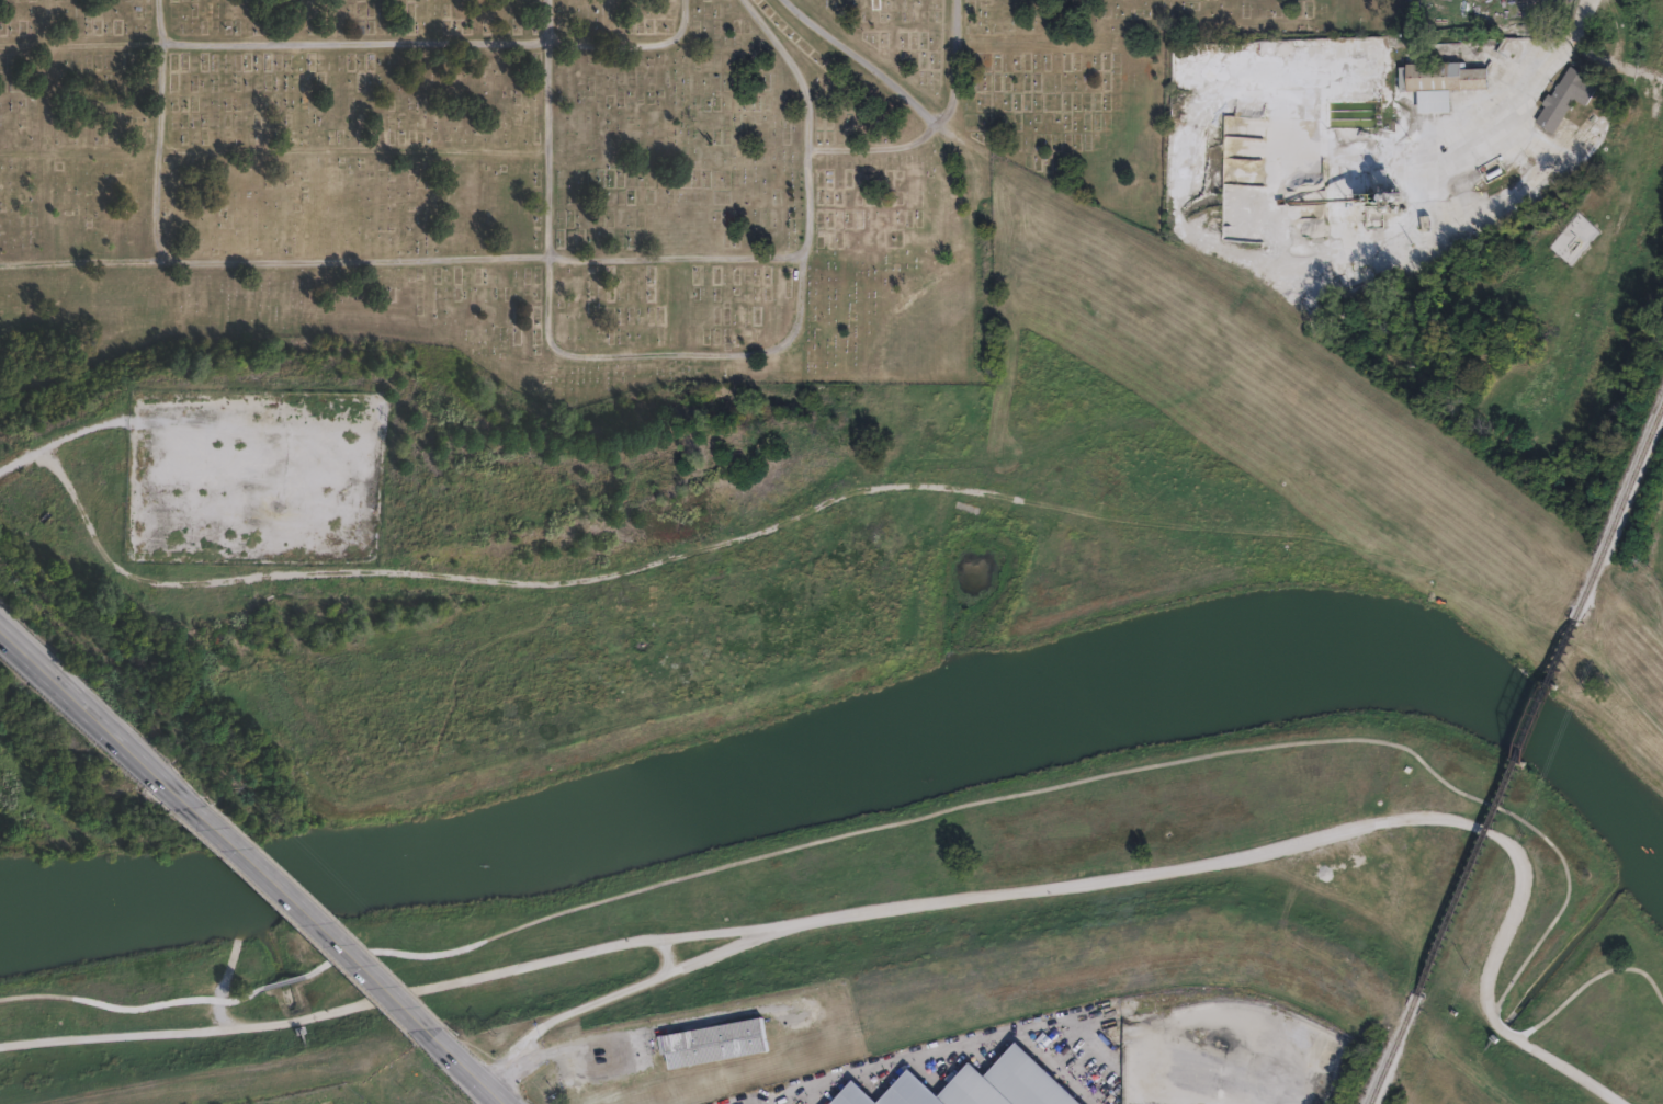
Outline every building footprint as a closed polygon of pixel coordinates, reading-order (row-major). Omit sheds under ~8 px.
[(1460,61),(1460,69),(1485,68),(1486,89),(1449,90),(1449,111),(1418,112),(1417,91),(1406,91),(1405,64),(1460,61)] [(1598,83),(1585,105),(1573,98),(1552,132),(1535,121),(1570,65),(1598,83)] [(771,1051),(674,1069),(669,1046),(667,1035),(766,1017),(771,1047),(771,1051)] [(1027,1049),(1085,1103),(833,1103),(856,1080),(880,1103),(912,1069),(940,1096),(973,1062),(987,1077),(1012,1049),(1019,1043),(1027,1049)]
